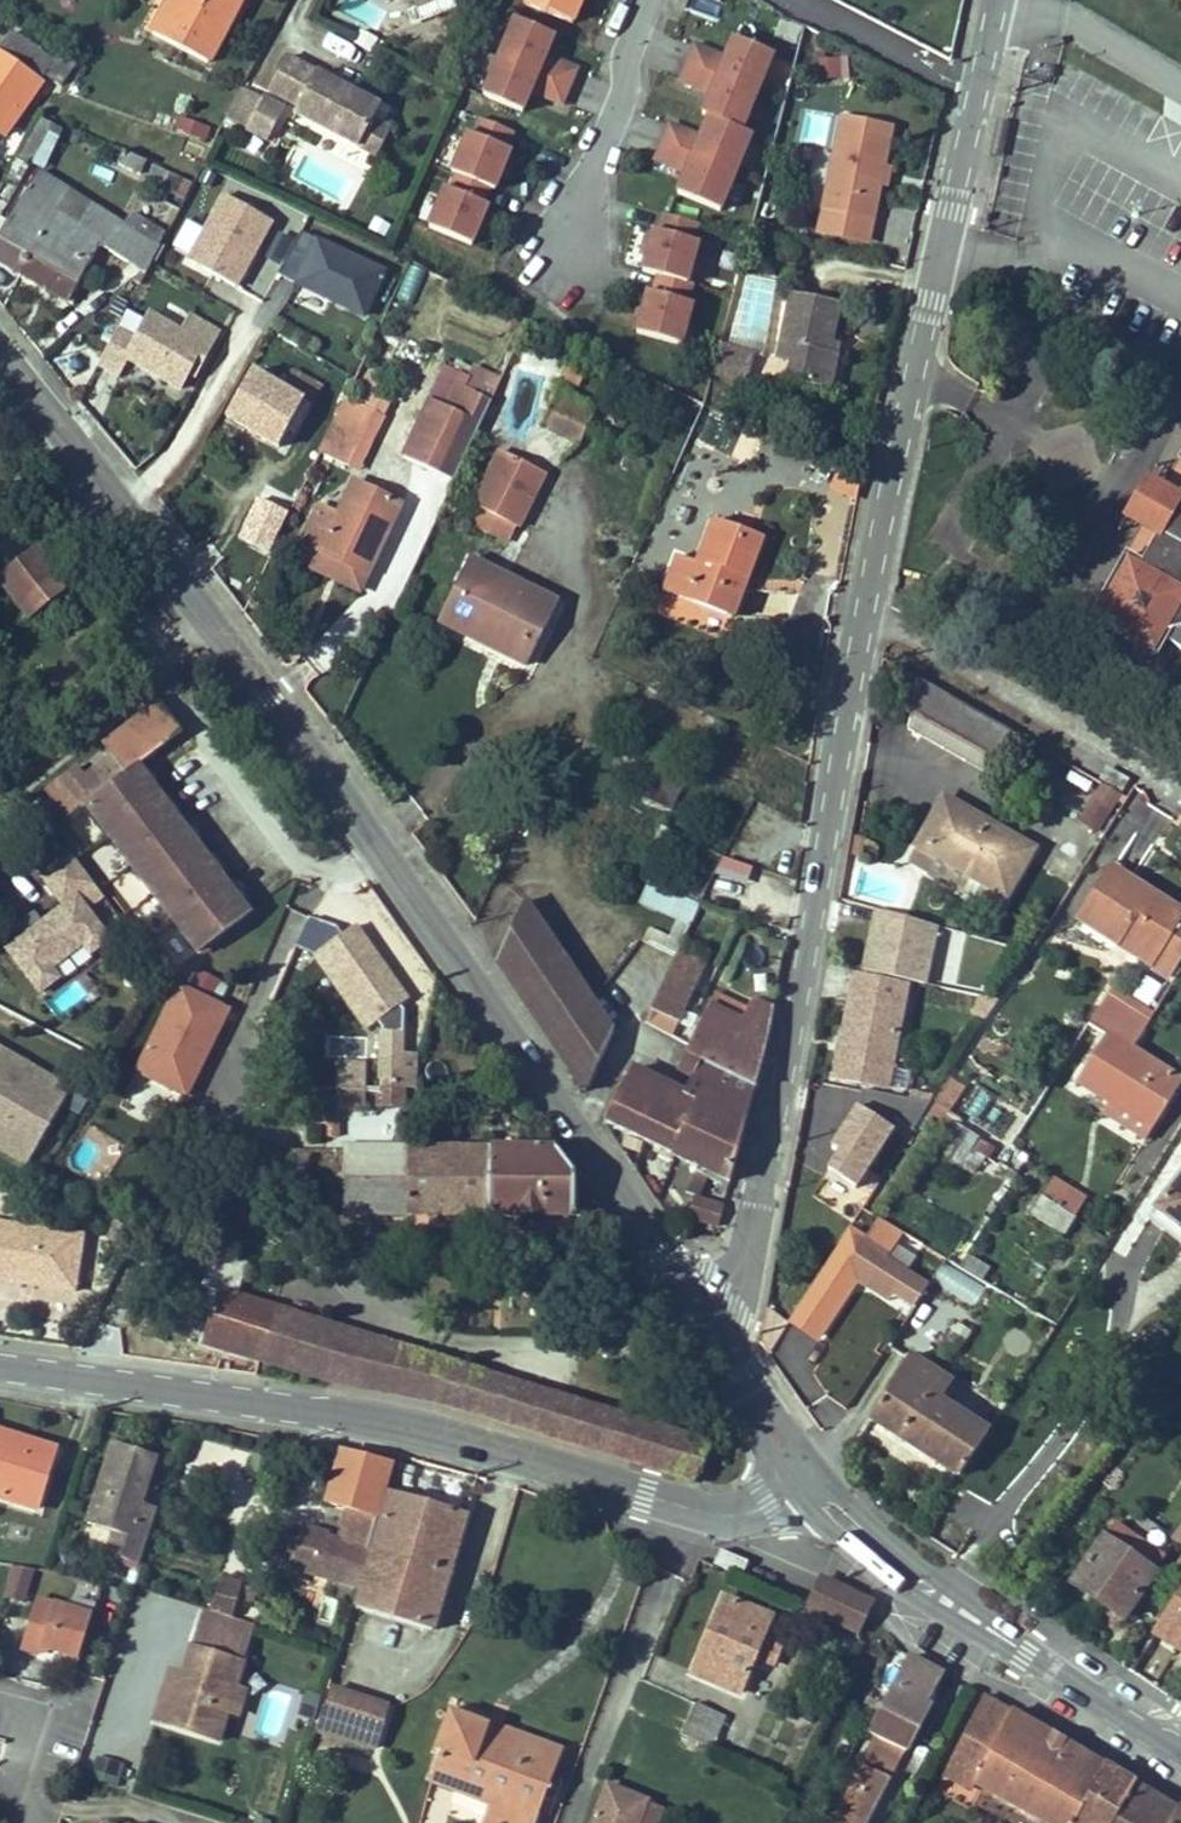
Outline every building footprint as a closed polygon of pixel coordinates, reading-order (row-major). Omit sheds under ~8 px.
[(154,34),(208,63),(242,0),(182,0),(170,23),(163,19),(154,34)] [(163,19),(170,23),(182,0),(173,0),(163,19)] [(413,0),(416,9),(439,0),(413,0)] [(555,36),(516,19),(484,96),(524,112),(532,92),(563,104),(577,69),(547,56),(555,36)] [(5,135),(49,80),(58,85),(75,65),(63,56),(56,64),(13,33),(0,50),(0,130),(5,135)] [(1061,37),(1046,42),(1048,48),(1063,45),(1061,37)] [(734,38),(725,58),(695,46),(681,81),(711,93),(702,115),(712,119),(742,131),(774,54),(734,38)] [(359,147),(373,120),(381,106),(288,56),(269,90),(299,106),(295,113),(359,147)] [(817,79),(840,78),(839,59),(816,60),(817,79)] [(226,119),(247,130),(264,99),(243,88),(226,119)] [(264,99),(247,130),(268,141),(284,110),(264,99)] [(21,155),(46,167),(65,126),(40,115),(21,155)] [(843,116),(822,211),(872,221),(876,203),(883,165),(892,125),(843,116)] [(182,131),(187,120),(181,118),(177,129),(182,131)] [(824,144),(828,121),(811,118),(807,141),(824,144)] [(742,131),(712,119),(704,139),(674,126),(659,161),(689,174),(680,195),(720,212),(752,136),(742,131)] [(198,137),(202,125),(187,120),(182,131),(198,137)] [(373,120),(359,147),(376,156),(390,129),(373,120)] [(491,189),(495,191),(511,150),(507,149),(513,132),(484,120),(477,137),(472,135),(456,175),(461,177),(491,189)] [(208,128),(202,125),(198,137),(204,139),(208,128)] [(187,196),(193,184),(123,151),(118,164),(187,196)] [(16,161),(0,192),(0,217),(2,218),(30,168),(16,161)] [(891,167),(883,165),(876,203),(884,205),(891,167)] [(39,172),(8,222),(0,238),(0,263),(21,275),(64,300),(68,302),(100,246),(145,274),(166,236),(143,224),(140,231),(116,217),(101,242),(74,225),(88,201),(39,172)] [(461,177),(455,191),(450,189),(433,228),(472,246),(489,206),(484,204),(491,189),(461,177)] [(220,188),(186,257),(241,285),(276,215),(220,188)] [(101,242),(116,217),(88,201),(74,225),(101,242)] [(872,221),(822,211),(819,229),(869,239),(872,221)] [(693,241),(698,223),(664,214),(659,231),(654,230),(642,272),(658,277),(685,286),(699,242),(693,241)] [(8,222),(2,218),(0,217),(0,238),(8,222)] [(386,238),(391,227),(378,220),(372,231),(386,238)] [(313,250),(296,242),(280,272),(298,280),(294,289),(360,321),(382,276),(316,244),(313,250)] [(243,286),(266,296),(281,263),(258,253),(243,286)] [(59,309),(64,300),(21,275),(16,286),(59,309)] [(688,303),(693,288),(685,286),(658,277),(653,293),(648,291),(637,333),(682,346),(693,304),(688,303)] [(786,380),(830,390),(838,354),(830,352),(841,303),(790,292),(777,359),(790,362),(786,380)] [(118,328),(102,356),(124,369),(128,361),(179,390),(205,343),(211,346),(220,330),(191,314),(182,331),(152,314),(138,339),(118,328)] [(718,347),(711,374),(747,383),(754,357),(718,347)] [(464,388),(492,402),(501,379),(474,366),(464,388)] [(283,389),(252,371),(225,417),(279,448),(287,435),(292,438),(321,387),(293,371),(283,389)] [(400,456),(454,481),(492,402),(464,388),(454,384),(441,411),(425,403),(400,456)] [(90,405),(95,396),(84,391),(80,400),(90,405)] [(597,409),(559,391),(542,426),(580,444),(597,409)] [(389,419),(346,397),(336,416),(380,438),(389,419)] [(380,438),(336,416),(320,452),(364,472),(380,438)] [(545,473),(501,452),(466,523),(486,533),(494,516),(515,527),(518,528),(545,473)] [(857,497),(861,479),(839,468),(831,485),(857,497)] [(1148,474),(1124,516),(1158,536),(1180,495),(1180,494),(1148,474)] [(323,511),(307,543),(327,552),(331,545),(354,555),(351,562),(373,572),(404,505),(353,482),(337,516),(323,511)] [(1091,618),(1155,655),(1171,628),(1180,625),(1180,495),(1158,536),(1143,562),(1118,568),(1091,618)] [(283,525),(261,515),(249,543),(270,552),(283,525)] [(507,542),(515,527),(494,516),(486,533),(507,542)] [(678,556),(664,591),(733,617),(763,538),(715,520),(698,563),(678,556)] [(327,552),(351,562),(354,555),(331,545),(327,552)] [(38,610),(68,587),(38,549),(8,572),(38,610)] [(1127,553),(1118,568),(1143,562),(1127,553)] [(558,603),(470,559),(439,621),(527,665),(558,603)] [(38,610),(8,572),(0,578),(0,580),(29,617),(38,610)] [(891,607),(900,613),(903,607),(894,602),(891,607)] [(913,702),(917,678),(902,670),(898,700),(913,702)] [(1011,732),(917,678),(913,702),(908,727),(989,773),(1011,732)] [(86,804),(198,951),(249,913),(138,766),(182,732),(159,702),(105,744),(114,757),(71,790),(83,806),(86,804)] [(989,773),(998,779),(1022,737),(1011,732),(989,773)] [(684,781),(651,767),(639,795),(673,809),(684,781)] [(1120,793),(1102,783),(1078,821),(1095,833),(1120,793)] [(68,818),(83,806),(71,790),(56,801),(68,818)] [(970,877),(1005,897),(1032,849),(969,812),(965,819),(941,805),(918,847),(932,855),(970,877)] [(854,835),(850,853),(862,856),(866,837),(854,835)] [(90,909),(105,898),(70,852),(41,874),(65,906),(10,948),(42,991),(61,977),(54,967),(85,943),(93,953),(112,938),(90,909)] [(743,896),(754,866),(723,855),(712,885),(743,896)] [(961,894),(970,877),(932,855),(923,872),(961,894)] [(1108,940),(1113,932),(1153,958),(1159,962),(1180,928),(1180,914),(1109,867),(1077,919),(1108,940)] [(640,904),(670,917),(678,900),(647,887),(640,904)] [(525,901),(496,961),(585,1092),(615,1031),(525,901)] [(876,910),(863,971),(925,985),(938,926),(876,910)] [(314,915),(305,941),(328,949),(338,924),(314,915)] [(409,995),(359,920),(312,952),(362,1026),(409,995)] [(1174,971),(1180,960),(1180,928),(1159,962),(1174,971)] [(1108,940),(1148,966),(1153,958),(1113,932),(1108,940)] [(651,1010),(678,1023),(704,966),(676,954),(651,1010)] [(1143,973),(1133,993),(1150,1002),(1161,981),(1143,973)] [(855,974),(835,1080),(887,1090),(888,1088),(904,1092),(908,1073),(891,1069),(908,985),(855,974)] [(133,1072),(189,1098),(233,1004),(177,978),(133,1072)] [(731,1182),(776,999),(756,990),(747,1008),(742,1018),(712,1003),(678,1074),(690,1080),(685,1090),(633,1066),(604,1123),(698,1167),(685,1193),(701,1197),(711,1173),(731,1182)] [(715,994),(712,1003),(742,1018),(747,1008),(715,994)] [(1149,1021),(1108,996),(1091,1023),(1107,1031),(1133,1048),(1149,1021)] [(973,1013),(986,1021),(999,1001),(983,997),(973,1013)] [(1076,1083),(1114,1106),(1119,1098),(1157,1122),(1180,1082),(1180,1078),(1133,1048),(1107,1031),(1076,1083)] [(380,1084),(379,1108),(402,1108),(403,1087),(417,1087),(418,1052),(404,1053),(404,1032),(380,1032),(380,1066),(380,1084)] [(0,1048),(0,1147),(28,1163),(71,1089),(0,1048)] [(340,1066),(338,1107),(367,1107),(367,1084),(367,1066),(340,1066)] [(380,1066),(367,1066),(367,1084),(380,1084),(380,1066)] [(948,1077),(936,1096),(953,1107),(965,1088),(948,1077)] [(959,1114),(1002,1136),(1016,1109),(974,1087),(959,1114)] [(907,1099),(861,1090),(857,1108),(831,1148),(839,1153),(827,1171),(853,1188),(891,1130),(888,1128),(907,1099)] [(953,1107),(936,1096),(934,1099),(951,1109),(953,1107)] [(1152,1130),(1157,1122),(1119,1098),(1114,1106),(1152,1130)] [(949,1112),(951,1109),(934,1099),(932,1102),(949,1112)] [(932,1102),(923,1116),(952,1134),(960,1119),(949,1112),(932,1102)] [(337,1137),(338,1107),(321,1106),(321,1136),(337,1137)] [(308,1179),(308,1155),(269,1155),(200,1120),(191,1138),(270,1179),(308,1179)] [(998,1146),(966,1124),(958,1136),(990,1157),(998,1146)] [(344,1180),(343,1213),(602,1216),(557,1150),(344,1147),(344,1156),(344,1180)] [(308,1179),(344,1180),(344,1156),(308,1155),(308,1179)] [(1155,1208),(1180,1228),(1180,1174),(1155,1208)] [(1054,1177),(1031,1214),(1065,1236),(1087,1197),(1054,1177)] [(719,1226),(724,1206),(693,1198),(688,1217),(719,1226)] [(0,1223),(0,1280),(77,1291),(85,1236),(0,1223)] [(123,1244),(129,1230),(115,1224),(109,1238),(123,1244)] [(884,1252),(864,1240),(842,1273),(881,1296),(886,1289),(909,1302),(914,1305),(927,1285),(881,1258),(884,1252)] [(714,1444),(236,1295),(247,1262),(216,1252),(205,1287),(219,1291),(203,1342),(322,1380),(453,1407),(694,1482),(714,1444)] [(976,1265),(960,1294),(978,1304),(994,1275),(976,1265)] [(886,1289),(881,1296),(905,1310),(909,1302),(886,1289)] [(971,1332),(957,1323),(945,1345),(958,1353),(971,1332)] [(869,1420),(958,1476),(987,1431),(939,1399),(951,1382),(909,1355),(869,1420)] [(36,1509),(56,1449),(0,1432),(0,1498),(36,1509)] [(140,1564),(158,1509),(141,1503),(156,1456),(114,1442),(88,1524),(114,1532),(128,1537),(121,1559),(140,1564)] [(358,1586),(393,1464),(342,1451),(327,1503),(350,1510),(340,1542),(327,1538),(328,1534),(304,1527),(292,1567),(358,1586)] [(373,1553),(450,1575),(468,1514),(392,1491),(373,1553)] [(1103,1539),(1156,1574),(1166,1557),(1115,1522),(1103,1539)] [(1171,1541),(1180,1548),(1180,1526),(1171,1541)] [(128,1537),(114,1532),(107,1554),(121,1559),(128,1537)] [(1103,1539),(1071,1585),(1124,1621),(1156,1574),(1103,1539)] [(450,1575),(373,1553),(356,1608),(434,1631),(450,1575)] [(1171,1571),(1180,1578),(1180,1555),(1171,1571)] [(35,1569),(13,1566),(5,1597),(24,1603),(35,1569)] [(222,1579),(212,1611),(233,1617),(238,1599),(251,1603),(256,1589),(222,1579)] [(859,1633),(873,1604),(822,1579),(808,1608),(859,1633)] [(1155,1632),(1180,1648),(1180,1592),(1155,1632)] [(70,1610),(91,1617),(96,1602),(75,1596),(70,1610)] [(725,1598),(694,1674),(741,1693),(772,1617),(725,1598)] [(79,1658),(91,1617),(70,1610),(37,1600),(22,1649),(39,1654),(41,1647),(51,1650),(79,1658)] [(212,1611),(203,1608),(198,1626),(250,1642),(255,1624),(233,1617),(212,1611)] [(250,1642),(198,1626),(182,1675),(180,1684),(168,1681),(156,1721),(220,1740),(229,1711),(223,1709),(230,1686),(236,1688),(250,1642)] [(941,1673),(911,1656),(870,1735),(876,1738),(906,1752),(929,1706),(925,1704),(941,1673)] [(171,1671),(168,1681),(180,1684),(182,1675),(171,1671)] [(230,1686),(223,1709),(229,1711),(238,1714),(245,1690),(236,1688),(230,1686)] [(319,1731),(376,1748),(389,1708),(331,1688),(319,1731)] [(983,1696),(946,1773),(972,1787),(974,1784),(1046,1822),(1073,1822),(1104,1767),(983,1696)] [(711,1748),(725,1716),(696,1703),(682,1735),(711,1748)] [(816,1712),(808,1708),(802,1720),(810,1724),(816,1712)] [(558,1760),(562,1751),(452,1709),(450,1714),(485,1728),(480,1738),(493,1743),(494,1741),(524,1752),(525,1748),(558,1760)] [(450,1714),(437,1749),(441,1750),(429,1782),(489,1804),(503,1810),(497,1822),(528,1822),(532,1815),(537,1816),(558,1760),(525,1748),(524,1752),(494,1741),(493,1743),(480,1738),(485,1728),(450,1714)] [(906,1752),(876,1738),(833,1822),(869,1822),(906,1752)] [(111,1788),(121,1762),(98,1754),(88,1779),(111,1788)] [(1135,1785),(1104,1767),(1073,1822),(1113,1822),(1135,1785)] [(1179,1810),(1135,1785),(1113,1822),(1172,1822),(1179,1810)] [(608,1786),(594,1822),(638,1822),(647,1801),(608,1786)] [(661,1806),(647,1801),(638,1822),(655,1822),(661,1806)] [(489,1804),(482,1822),(497,1822),(503,1810),(489,1804)] [(1179,1810),(1172,1822),(1180,1822),(1180,1811),(1179,1810)] [(537,1816),(532,1815),(528,1822),(534,1822),(537,1816)]
